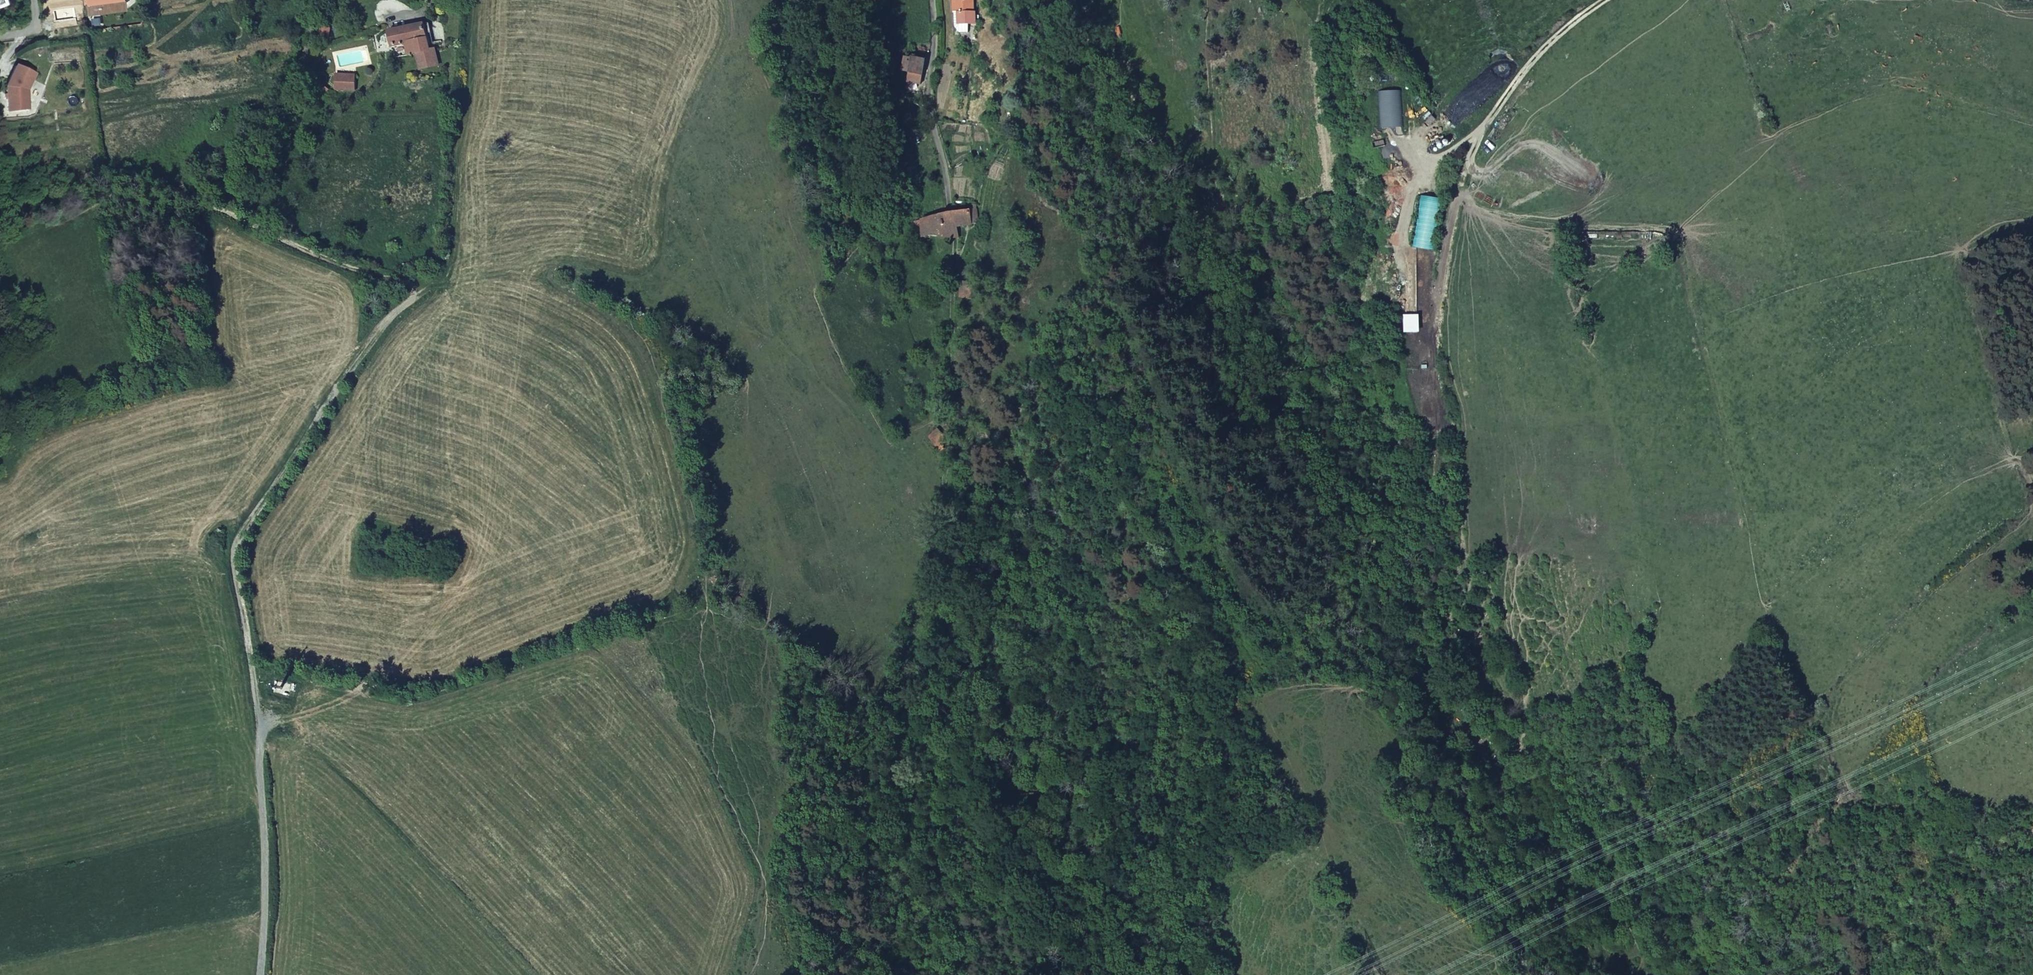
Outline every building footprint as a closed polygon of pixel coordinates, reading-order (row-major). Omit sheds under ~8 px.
[(8,5),(6,0),(0,0),(0,9),(8,5)] [(89,8),(125,4),(124,0),(88,0),(89,8)] [(955,13),(971,13),(971,0),(954,0),(955,13)] [(411,58),(417,57),(430,54),(425,27),(387,35),(391,51),(408,49),(411,58)] [(417,57),(420,74),(437,70),(436,60),(435,54),(430,54),(417,57)] [(912,76),(911,86),(923,86),(923,61),(903,62),(904,76),(912,76)] [(34,76),(14,68),(5,89),(8,113),(29,111),(27,92),(34,76)] [(353,81),(333,80),(332,95),(353,95),(353,81)] [(943,210),(926,214),(924,236),(960,235),(961,224),(975,223),(973,206),(955,209),(943,210)]
